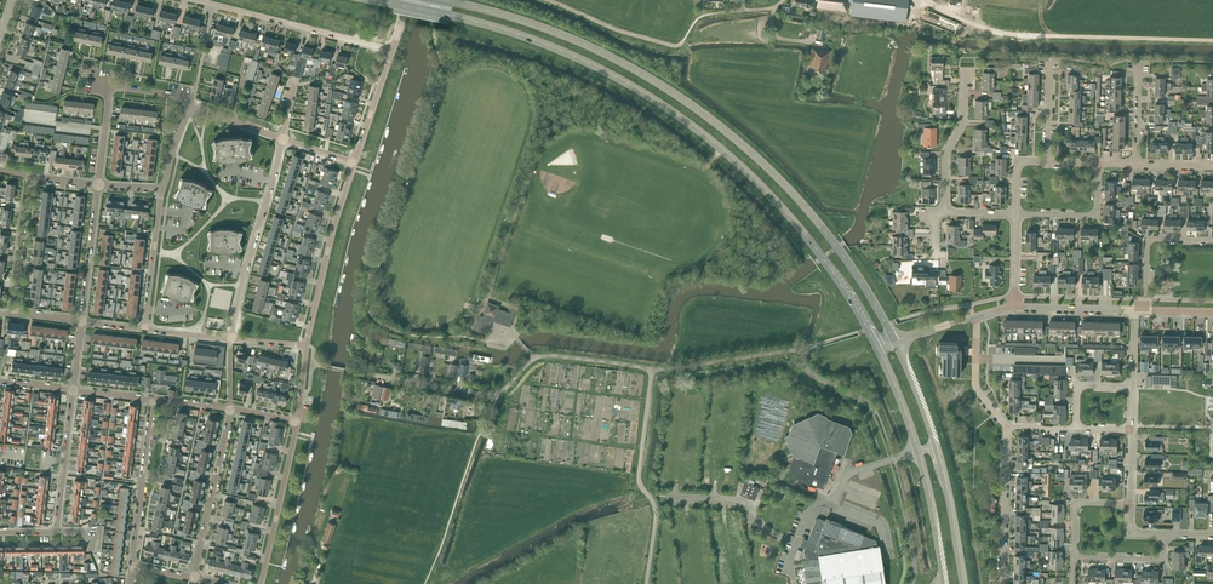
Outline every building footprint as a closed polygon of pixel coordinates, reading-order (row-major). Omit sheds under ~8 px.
[(96,9),(98,0),(89,0),(89,2),(93,3),(91,12),(95,13),(95,9),(96,9)] [(96,9),(99,10),(100,5),(105,6),(107,0),(98,0),(96,9)] [(119,14),(123,1),(120,0),(114,0),(112,8),(116,9),(115,14),(119,14)] [(794,4),(814,7),(814,9),(846,13),(847,11),(848,1),(848,0),(795,0),(794,4)] [(848,1),(852,2),(851,15),(906,21),(908,0),(848,0),(848,1)] [(123,1),(119,14),(118,18),(119,18),(122,19),(124,11),(129,12),(131,3),(123,1)] [(146,6),(138,4),(135,14),(140,15),(139,19),(143,20),(146,6)] [(32,5),(29,14),(39,17),(42,8),(32,5)] [(154,8),(146,6),(143,20),(147,21),(148,17),(152,18),(154,8)] [(170,12),(161,10),(159,19),(163,20),(163,22),(164,23),(162,27),(166,28),(170,12)] [(178,14),(170,12),(166,28),(169,29),(170,24),(171,25),(171,22),(176,23),(178,14)] [(186,32),(189,33),(190,29),(193,18),(184,16),(182,25),(187,26),(186,32)] [(206,26),(203,26),(200,25),(201,20),(193,18),(190,29),(189,33),(192,34),(194,29),(194,28),(199,29),(198,33),(201,33),(204,34),(206,26)] [(950,28),(955,31),(960,23),(954,19),(951,23),(952,24),(950,28)] [(22,30),(23,31),(32,34),(34,29),(39,31),(40,27),(26,23),(25,26),(23,26),(22,30)] [(43,23),(41,29),(50,32),(51,29),(52,26),(43,23)] [(222,41),(224,35),(226,26),(218,24),(216,29),(213,28),(213,29),(212,32),(220,34),(219,35),(221,35),(220,41),(214,39),(213,43),(221,45),(222,41)] [(234,28),(226,26),(224,35),(232,37),(234,29),(234,28)] [(80,41),(82,32),(82,29),(79,28),(78,29),(78,32),(74,31),(73,39),(80,41)] [(80,41),(87,42),(89,34),(85,33),(86,30),(83,29),(82,29),(82,32),(80,41)] [(151,37),(159,39),(161,31),(153,29),(151,37)] [(249,32),(241,30),(238,39),(242,40),(241,45),(242,45),(241,47),(240,50),(243,51),(242,56),(243,56),(249,32)] [(94,44),(96,35),(96,32),(93,31),(92,34),(89,34),(87,42),(94,44)] [(103,37),(99,36),(100,33),(96,32),(96,35),(94,44),(101,45),(103,37)] [(257,34),(249,32),(243,56),(245,57),(247,52),(248,48),(249,45),(254,46),(255,43),(258,44),(259,39),(256,38),(257,34)] [(21,37),(19,45),(33,50),(36,51),(37,47),(34,46),(31,45),(32,42),(36,43),(37,39),(25,35),(24,38),(21,37)] [(265,51),(268,52),(272,38),(264,36),(261,45),(266,47),(265,51)] [(272,38),(268,52),(272,53),(272,52),(277,53),(277,54),(277,52),(278,49),(280,43),(280,40),(272,38)] [(108,52),(115,54),(117,45),(118,42),(114,41),(114,44),(110,44),(108,52)] [(115,54),(122,55),(124,47),(121,46),(121,43),(118,42),(117,45),(115,54)] [(295,66),(296,63),(298,54),(294,53),(296,44),(287,42),(284,51),(290,52),(289,55),(292,56),(291,62),(290,62),(289,68),(294,69),(295,66)] [(122,55),(129,57),(132,45),(128,44),(128,47),(124,47),(122,55)] [(33,50),(19,45),(16,53),(25,56),(26,51),(32,53),(33,50)] [(136,58),(138,49),(135,49),(135,46),(132,45),(129,57),(136,58)] [(298,54),(296,63),(304,65),(306,57),(311,58),(314,49),(304,46),(302,54),(299,53),(298,54)] [(136,58),(143,60),(146,48),(142,47),(142,50),(138,49),(136,58)] [(68,57),(70,50),(61,48),(60,52),(57,51),(56,54),(59,55),(68,57)] [(143,60),(151,61),(152,52),(149,52),(149,49),(146,48),(143,60)] [(231,50),(228,49),(223,48),(222,52),(221,52),(218,65),(219,65),(218,69),(226,71),(231,50)] [(828,69),(831,51),(818,49),(812,48),(809,67),(810,67),(809,73),(825,76),(826,68),(828,69)] [(332,53),(321,51),(319,60),(315,59),(312,74),(315,75),(317,67),(320,68),(322,61),(329,63),(332,53)] [(166,65),(168,56),(169,53),(165,52),(164,55),(161,54),(159,63),(166,65)] [(175,57),(172,56),(172,53),(169,53),(168,56),(166,65),(174,66),(175,57)] [(59,55),(56,54),(55,58),(58,59),(57,62),(66,64),(68,57),(59,55)] [(180,67),(182,59),(183,55),(179,55),(179,58),(175,57),(174,66),(180,67)] [(190,60),(186,59),(186,56),(183,55),(182,59),(180,67),(188,69),(190,60)] [(332,63),(331,66),(335,67),(335,68),(338,68),(339,65),(345,67),(347,57),(341,56),(338,55),(335,64),(332,63)] [(942,79),(943,79),(943,69),(943,57),(931,57),(931,69),(932,69),(932,70),(934,70),(934,82),(933,82),(933,84),(942,84),(942,79)] [(65,71),(66,64),(57,62),(57,65),(53,65),(53,68),(56,69),(65,71)] [(994,82),(995,73),(995,71),(1001,71),(1001,67),(993,67),(993,73),(983,72),(983,77),(982,77),(982,81),(994,82)] [(10,70),(8,77),(21,82),(21,80),(22,80),(24,75),(26,76),(27,72),(17,69),(16,68),(15,72),(10,70)] [(56,69),(53,68),(52,71),(55,72),(54,76),(63,78),(65,71),(56,69)] [(1171,74),(1171,78),(1180,78),(1180,74),(1181,68),(1171,68),(1171,74)] [(1023,78),(1023,81),(1038,82),(1039,74),(1034,74),(1034,69),(1025,69),(1025,73),(1028,73),(1028,78),(1023,78)] [(1068,74),(1068,83),(1083,83),(1083,79),(1078,79),(1078,74),(1084,74),(1084,70),(1074,69),(1074,75),(1068,74)] [(278,83),(280,76),(272,73),(270,77),(267,76),(266,79),(278,83)] [(351,79),(349,87),(361,90),(363,81),(353,79),(354,75),(346,73),(345,77),(351,79)] [(61,85),(63,78),(54,76),(53,79),(50,79),(49,82),(52,83),(61,85)] [(20,85),(21,82),(8,77),(5,85),(14,88),(15,84),(20,85)] [(226,84),(223,84),(224,79),(215,78),(214,85),(222,87),(225,87),(226,84)] [(1156,78),(1156,86),(1171,87),(1171,83),(1165,83),(1166,78),(1156,78)] [(265,81),(268,83),(267,86),(275,89),(278,83),(266,79),(265,81)] [(1202,87),(1212,87),(1212,79),(1208,79),(1208,83),(1202,83),(1202,87)] [(983,85),(983,89),(994,90),(994,82),(982,81),(982,85),(983,85)] [(1038,90),(1038,82),(1023,81),(1023,85),(1028,85),(1028,89),(1038,90)] [(52,83),(49,82),(48,85),(51,86),(50,90),(59,92),(61,85),(52,83)] [(1083,86),(1083,83),(1068,83),(1068,91),(1070,91),(1078,91),(1078,90),(1078,86),(1083,86)] [(212,92),(221,94),(222,90),(225,90),(225,87),(222,87),(214,85),(212,92)] [(323,91),(321,91),(319,91),(319,87),(310,85),(309,93),(318,94),(323,95),(323,91)] [(275,89),(267,86),(266,90),(262,89),(261,92),(273,96),(275,89)] [(945,106),(945,102),(944,102),(944,90),(938,89),(938,86),(930,86),(930,92),(933,92),(933,105),(939,106),(939,112),(936,112),(936,116),(946,116),(946,112),(945,112),(945,106)] [(1171,87),(1156,86),(1155,94),(1165,95),(1165,90),(1171,90),(1171,87)] [(361,90),(349,87),(347,94),(359,97),(361,90)] [(1212,96),(1212,87),(1202,87),(1202,90),(1208,91),(1208,96),(1212,96)] [(1038,98),(1038,90),(1028,89),(1028,94),(1023,94),(1023,97),(1038,98)] [(1086,99),(1086,95),(1081,95),(1081,90),(1078,90),(1078,91),(1070,91),(1070,98),(1086,99)] [(0,100),(0,102),(4,103),(3,107),(9,109),(10,105),(9,104),(11,99),(14,101),(16,96),(3,92),(0,100)] [(212,92),(211,99),(219,101),(220,97),(223,97),(224,94),(221,94),(212,92)] [(273,96),(261,92),(260,95),(263,96),(262,100),(270,103),(273,96)] [(317,101),(318,97),(322,97),(323,95),(318,94),(309,93),(308,100),(317,101)] [(1038,105),(1038,98),(1023,97),(1023,100),(1027,101),(1027,105),(1022,105),(1022,109),(1032,110),(1032,105),(1038,105)] [(1070,98),(1070,106),(1081,107),(1081,102),(1086,102),(1086,99),(1070,98)] [(63,108),(67,109),(67,112),(70,113),(72,101),(64,100),(63,108)] [(268,110),(270,103),(262,100),(261,104),(258,103),(257,106),(268,110)] [(307,107),(319,108),(319,105),(317,105),(317,101),(308,100),(307,107)] [(79,101),(72,101),(70,113),(74,113),(74,110),(78,110),(79,101)] [(79,101),(78,110),(81,111),(81,114),(85,114),(86,102),(79,101)] [(346,101),(344,109),(355,112),(357,103),(346,101)] [(975,105),(975,109),(987,109),(991,109),(991,102),(987,102),(987,101),(976,101),(976,105),(975,105)] [(93,103),(86,102),(85,114),(88,115),(88,114),(91,114),(91,112),(92,112),(93,103)] [(1155,104),(1155,113),(1170,113),(1170,110),(1165,109),(1165,105),(1155,104)] [(268,110),(257,106),(256,108),(259,109),(257,114),(266,117),(268,110)] [(1070,106),(1070,114),(1085,115),(1086,111),(1080,111),(1081,107),(1070,106)] [(1212,114),(1212,106),(1207,106),(1207,110),(1202,110),(1201,114),(1212,114)] [(128,116),(129,108),(122,107),(121,116),(125,116),(124,119),(128,120),(128,116)] [(315,115),(316,111),(319,111),(319,108),(307,107),(306,114),(315,115)] [(129,108),(128,116),(128,120),(131,120),(132,117),(135,117),(136,109),(129,108)] [(143,118),(144,109),(136,109),(135,117),(139,118),(139,121),(142,122),(143,118)] [(144,109),(143,118),(142,122),(146,122),(146,119),(149,119),(150,119),(151,110),(144,109)] [(355,112),(344,109),(342,117),(353,119),(355,112)] [(987,118),(987,109),(975,109),(975,113),(975,118),(987,118)] [(3,127),(4,123),(3,122),(4,118),(10,120),(12,115),(5,113),(6,112),(0,110),(0,126),(3,127)] [(151,110),(150,119),(149,119),(149,122),(153,123),(153,119),(157,120),(158,111),(151,110)] [(1013,116),(1016,116),(1016,120),(1011,120),(1011,123),(1026,124),(1026,116),(1022,116),(1022,114),(1023,114),(1023,111),(1011,111),(1011,114),(1013,114),(1013,116)] [(1096,115),(1096,122),(1099,122),(1099,115),(1104,115),(1104,112),(1097,111),(1097,115),(1096,115)] [(1170,113),(1155,113),(1155,121),(1164,121),(1164,116),(1170,117),(1173,117),(1173,113),(1170,113)] [(317,120),(315,119),(315,115),(306,114),(305,121),(317,123),(317,120)] [(1085,117),(1085,115),(1070,114),(1070,122),(1075,122),(1075,126),(1083,126),(1083,122),(1080,122),(1080,117),(1085,117)] [(1212,122),(1212,114),(1201,114),(1201,117),(1207,117),(1207,122),(1212,122)] [(337,122),(338,119),(330,117),(330,120),(329,126),(331,127),(332,121),(337,122)] [(305,121),(304,128),(313,130),(314,125),(317,126),(317,123),(305,121)] [(341,122),(339,130),(350,133),(352,125),(341,122)] [(1016,132),(1026,132),(1026,124),(1011,123),(1011,127),(1016,127),(1016,132)] [(925,146),(935,146),(935,128),(931,128),(931,124),(918,124),(918,128),(924,128),(924,139),(925,139),(925,146)] [(1,131),(3,132),(11,134),(12,130),(5,128),(3,127),(0,126),(0,132),(1,131)] [(987,138),(987,129),(985,129),(975,129),(975,133),(974,133),(974,137),(987,138)] [(350,133),(339,130),(337,138),(348,141),(350,133)] [(1071,146),(1071,150),(1079,150),(1080,140),(1080,131),(1071,130),(1071,134),(1076,134),(1076,140),(1072,140),(1072,138),(1067,138),(1067,146),(1071,146)] [(1207,132),(1204,132),(1204,137),(1201,137),(1201,135),(1196,135),(1196,138),(1196,140),(1197,140),(1201,140),(1212,140),(1212,132),(1207,132)] [(129,141),(124,140),(125,136),(116,135),(115,142),(128,144),(129,141)] [(1080,140),(1079,150),(1087,150),(1087,140),(1088,136),(1084,135),(1084,140),(1080,140)] [(225,161),(242,160),(250,157),(249,139),(241,136),(224,137),(216,140),(217,159),(225,161)] [(993,152),(993,148),(990,148),(990,145),(987,145),(987,138),(974,137),(974,142),(975,142),(975,146),(982,146),(982,148),(982,151),(982,152),(985,152),(986,152),(990,152),(993,152)] [(1087,140),(1087,150),(1095,150),(1095,146),(1098,146),(1101,146),(1101,137),(1097,137),(1095,137),(1095,140),(1087,140)] [(1152,142),(1152,152),(1160,152),(1160,137),(1157,137),(1157,143),(1152,142)] [(1160,137),(1160,152),(1169,152),(1169,143),(1164,143),(1164,137),(1160,137)] [(1176,143),(1176,152),(1184,153),(1185,137),(1181,137),(1181,143),(1176,143)] [(1185,137),(1184,153),(1193,153),(1193,143),(1188,143),(1188,138),(1185,137)] [(143,142),(143,145),(156,147),(157,140),(148,138),(147,143),(143,142)] [(22,155),(30,156),(31,148),(27,147),(28,140),(25,139),(24,142),(22,155)] [(1025,148),(1026,140),(1011,139),(1011,143),(1015,143),(1015,147),(1025,148)] [(40,144),(40,141),(37,140),(36,144),(36,149),(31,148),(30,156),(38,157),(40,144)] [(1127,143),(1126,141),(1114,140),(1113,144),(1111,144),(1110,151),(1119,151),(1119,147),(1125,147),(1125,143),(1127,143)] [(1212,149),(1212,140),(1201,140),(1197,140),(1196,147),(1201,147),(1201,144),(1206,144),(1206,149),(1212,149)] [(44,141),(40,141),(40,144),(38,157),(46,158),(47,154),(50,154),(52,146),(48,145),(47,148),(43,148),(44,145),(44,141)] [(14,154),(22,155),(24,142),(20,142),(20,146),(16,146),(16,145),(12,144),(11,151),(15,151),(14,154)] [(128,144),(115,142),(114,149),(123,150),(124,146),(128,146),(128,144)] [(147,149),(146,153),(155,154),(156,147),(143,145),(143,148),(147,149)] [(123,154),(123,150),(114,149),(113,156),(127,158),(127,155),(123,154)] [(61,166),(62,157),(63,155),(61,155),(62,152),(60,151),(59,157),(56,156),(57,151),(52,150),(51,160),(54,160),(54,165),(55,165),(55,167),(57,167),(58,166),(61,166)] [(62,150),(62,152),(61,155),(63,155),(62,157),(61,166),(65,167),(64,168),(67,168),(67,167),(68,167),(70,158),(65,158),(66,155),(64,155),(65,151),(62,150)] [(921,152),(921,156),(924,156),(924,159),(923,173),(933,173),(933,165),(935,165),(935,159),(929,159),(928,159),(928,156),(929,156),(929,152),(921,152)] [(991,162),(991,166),(1006,166),(1006,158),(1001,158),(1001,156),(1001,152),(1000,152),(993,152),(993,156),(993,158),(996,158),(996,163),(991,162)] [(142,157),(141,160),(155,161),(155,154),(146,153),(146,157),(142,157)] [(294,155),(292,162),(305,166),(306,163),(302,162),(303,158),(294,155)] [(127,158),(113,156),(112,163),(121,165),(122,160),(126,161),(127,158)] [(75,168),(83,169),(84,160),(80,160),(80,157),(79,157),(77,157),(76,159),(75,168)] [(958,161),(958,165),(971,166),(971,157),(959,157),(959,161),(958,161)] [(68,167),(75,168),(76,159),(70,158),(68,167)] [(141,162),(145,163),(145,167),(154,168),(155,161),(141,160),(141,162)] [(290,169),(299,172),(300,168),(304,169),(305,166),(292,162),(290,169)] [(112,163),(111,171),(116,171),(115,176),(124,177),(124,169),(121,169),(121,165),(112,163)] [(958,170),(959,170),(959,174),(971,174),(971,166),(958,165),(958,170)] [(1006,174),(1006,166),(991,166),(991,169),(995,169),(995,174),(1000,174),(1000,176),(1005,176),(1005,174),(1006,174)] [(145,167),(144,171),(141,171),(140,179),(148,180),(149,175),(153,176),(154,168),(145,167)] [(324,176),(335,180),(338,172),(323,167),(322,171),(325,172),(324,176)] [(299,172),(290,169),(288,176),(301,180),(301,177),(297,176),(299,172)] [(286,183),(294,185),(296,181),(300,183),(301,180),(288,176),(286,183)] [(335,180),(324,176),(321,183),(332,187),(333,184),(334,184),(335,181),(335,180)] [(184,201),(195,206),(203,206),(210,189),(204,183),(192,179),(184,178),(177,196),(184,201)] [(1137,194),(1141,194),(1141,179),(1133,179),(1133,188),(1138,188),(1137,194)] [(1150,179),(1141,179),(1141,194),(1145,194),(1145,188),(1150,189),(1150,179)] [(1160,195),(1164,195),(1164,180),(1156,179),(1156,189),(1160,189),(1160,195)] [(1173,189),(1173,180),(1164,180),(1164,195),(1167,195),(1168,189),(1173,189)] [(1183,195),(1187,195),(1187,180),(1179,180),(1178,189),(1183,190),(1183,195)] [(1196,180),(1187,180),(1187,195),(1191,195),(1191,190),(1196,190),(1196,180)] [(921,181),(921,184),(924,184),(924,188),(923,188),(923,202),(933,203),(933,195),(934,195),(934,188),(931,188),(931,181),(929,181),(921,181)] [(1115,181),(1106,181),(1105,189),(1121,190),(1121,186),(1115,186),(1115,181)] [(1210,196),(1210,181),(1202,181),(1201,192),(1206,192),(1206,196),(1210,196)] [(294,185),(286,183),(284,189),(296,193),(297,191),(293,189),(294,185)] [(15,185),(7,184),(6,188),(0,187),(0,190),(1,190),(14,192),(15,185)] [(990,194),(1005,194),(1005,186),(1004,186),(1004,184),(999,184),(999,186),(995,186),(995,190),(990,190),(990,194)] [(959,185),(959,189),(958,189),(958,193),(970,193),(971,189),(973,189),(973,185),(959,185)] [(281,196),(290,199),(291,195),(295,196),(296,193),(284,189),(281,196)] [(1120,194),(1121,190),(1105,189),(1105,198),(1115,198),(1115,193),(1120,194)] [(14,192),(1,190),(0,190),(0,194),(5,194),(5,199),(13,200),(14,192)] [(327,202),(329,195),(318,190),(315,198),(327,202)] [(43,191),(42,199),(55,200),(56,197),(51,196),(52,192),(43,191)] [(959,202),(970,202),(970,198),(973,198),(973,194),(970,194),(970,193),(958,193),(958,198),(959,198),(959,202)] [(990,194),(987,194),(987,197),(990,197),(995,197),(995,202),(1005,202),(1005,194),(990,194)] [(76,195),(75,199),(72,199),(72,202),(75,203),(84,204),(85,196),(76,195)] [(279,203),(292,207),(293,204),(289,203),(290,199),(281,196),(279,203)] [(324,210),(327,202),(315,198),(312,206),(324,210)] [(41,206),(50,207),(51,203),(55,203),(55,200),(42,199),(41,206)] [(115,212),(116,200),(108,199),(107,206),(106,206),(105,210),(115,212)] [(116,200),(115,212),(123,213),(124,201),(116,200)] [(84,204),(75,203),(72,202),(71,206),(74,206),(74,210),(83,211),(84,204)] [(139,215),(141,203),(133,202),(131,214),(139,215)] [(141,203),(139,215),(149,216),(150,211),(148,211),(149,204),(141,203)] [(279,203),(277,210),(286,213),(287,209),(291,210),(292,207),(279,203)] [(1105,204),(1105,213),(1120,213),(1120,210),(1115,210),(1115,205),(1105,204)] [(50,207),(41,206),(40,213),(54,214),(54,211),(50,211),(50,207)] [(308,212),(309,209),(301,206),(300,209),(297,217),(301,218),(304,210),(308,212)] [(10,218),(12,210),(11,210),(11,208),(1,207),(0,213),(0,216),(10,218)] [(907,212),(913,212),(913,208),(901,208),(901,212),(893,212),(893,220),(907,220),(907,212)] [(82,218),(83,211),(74,210),(73,213),(71,213),(70,216),(73,217),(82,218)] [(40,220),(48,221),(49,217),(53,218),(54,214),(40,213),(40,220)] [(318,225),(321,217),(310,213),(307,221),(318,225)] [(1120,216),(1120,213),(1105,213),(1105,221),(1110,221),(1114,221),(1114,216),(1120,216)] [(1142,219),(1142,228),(1150,228),(1150,213),(1147,213),(1147,219),(1142,219)] [(1150,213),(1150,228),(1158,229),(1159,219),(1154,219),(1154,213),(1150,213)] [(1196,214),(1196,229),(1204,230),(1205,220),(1200,220),(1200,214),(1200,213),(1196,213),(1196,214)] [(1170,229),(1173,229),(1173,214),(1170,214),(1170,217),(1165,217),(1165,229),(1170,230),(1170,229)] [(1173,214),(1173,229),(1181,229),(1182,220),(1177,219),(1177,214),(1173,214)] [(1187,229),(1196,229),(1196,214),(1193,214),(1193,220),(1188,220),(1187,229)] [(0,216),(0,219),(2,220),(1,224),(9,225),(10,218),(0,216)] [(82,218),(73,217),(70,216),(70,220),(73,220),(72,224),(81,225),(82,218)] [(275,216),(273,223),(286,227),(287,224),(283,223),(284,218),(275,216)] [(1129,226),(1133,226),(1137,227),(1139,227),(1139,220),(1133,220),(1133,218),(1129,218),(1129,226)] [(39,227),(52,229),(52,226),(48,225),(48,221),(40,220),(39,227)] [(897,233),(913,233),(913,229),(907,229),(907,220),(893,220),(893,229),(896,229),(896,233),(897,233)] [(316,232),(318,225),(307,221),(304,228),(316,232)] [(271,230),(280,232),(281,229),(285,230),(286,227),(273,223),(271,230)] [(947,234),(960,234),(960,226),(962,226),(962,223),(957,223),(957,226),(948,225),(948,229),(947,229),(947,234)] [(996,234),(996,224),(983,224),(983,229),(975,228),(975,238),(983,238),(983,233),(996,234)] [(39,227),(38,234),(47,235),(47,232),(52,232),(52,229),(39,227)] [(219,252),(231,252),(239,250),(240,231),(232,228),(220,228),(211,230),(211,249),(219,252)] [(1062,243),(1065,243),(1066,228),(1057,228),(1057,237),(1062,238),(1062,243)] [(1074,228),(1066,228),(1065,243),(1069,243),(1069,238),(1074,238),(1074,228)] [(1086,244),(1090,244),(1090,229),(1082,229),(1082,238),(1086,238),(1086,244)] [(1098,229),(1090,229),(1090,244),(1093,244),(1093,239),(1098,239),(1098,229)] [(71,230),(71,234),(68,233),(67,237),(70,237),(79,239),(80,231),(76,231),(71,230)] [(271,230),(269,237),(282,241),(283,238),(278,237),(280,232),(271,230)] [(1128,231),(1121,230),(1121,237),(1121,239),(1127,239),(1127,246),(1123,246),(1120,246),(1120,250),(1138,250),(1139,242),(1137,238),(1131,238),(1131,237),(1128,237),(1128,231)] [(1027,232),(1026,240),(1042,241),(1042,240),(1042,237),(1036,237),(1036,232),(1027,232)] [(913,237),(913,233),(897,233),(897,236),(893,236),(893,245),(907,245),(907,237),(913,237)] [(7,243),(7,240),(9,241),(10,236),(8,236),(8,235),(0,234),(0,242),(7,243)] [(104,234),(103,241),(116,243),(116,240),(112,239),(113,235),(104,234)] [(144,246),(145,239),(140,238),(141,236),(126,234),(125,239),(136,240),(135,245),(144,246)] [(966,240),(960,240),(960,234),(947,234),(947,238),(948,238),(947,242),(956,243),(956,246),(966,247),(966,243),(966,240)] [(313,247),(315,239),(303,236),(302,244),(313,247)] [(79,246),(79,239),(70,237),(70,241),(67,241),(67,244),(79,246)] [(267,243),(276,246),(277,242),(281,244),(282,241),(269,237),(267,243)] [(46,247),(46,246),(43,245),(44,241),(35,240),(34,247),(43,248),(45,249),(46,247)] [(1048,244),(1048,241),(1042,240),(1042,241),(1026,240),(1026,249),(1036,249),(1036,244),(1042,244),(1048,244)] [(102,248),(111,249),(111,245),(116,246),(116,243),(103,241),(102,248)] [(276,246),(267,243),(265,250),(278,254),(278,252),(274,251),(276,246)] [(79,246),(67,244),(66,248),(69,248),(69,252),(78,253),(79,246)] [(311,255),(313,247),(302,244),(299,244),(297,251),(300,252),(311,255)] [(143,253),(144,246),(135,245),(131,245),(131,248),(135,248),(134,252),(143,253)] [(901,258),(913,258),(913,254),(907,254),(907,245),(893,245),(893,254),(901,254),(901,258)] [(42,255),(42,252),(45,252),(45,251),(49,251),(50,248),(46,247),(45,249),(43,248),(34,247),(33,255),(42,256),(42,255)] [(101,255),(114,257),(115,254),(110,253),(111,249),(102,248),(101,255)] [(263,257),(271,260),(272,256),(277,258),(278,254),(265,250),(263,257)] [(1138,259),(1138,250),(1120,250),(1123,250),(1123,253),(1129,254),(1129,258),(1138,259)] [(77,260),(78,253),(69,252),(68,255),(65,255),(65,258),(77,260)] [(142,260),(143,253),(134,252),(134,256),(130,256),(129,259),(142,260)] [(41,263),(42,259),(48,260),(49,256),(42,255),(42,256),(33,255),(32,262),(41,263)] [(101,255),(100,263),(109,264),(110,260),(114,260),(114,257),(101,255)] [(261,264),(273,268),(274,266),(270,264),(271,260),(263,257),(261,264)] [(77,260),(65,258),(64,262),(67,262),(67,266),(76,267),(77,260)] [(298,258),(296,266),(308,269),(308,268),(310,268),(310,265),(309,264),(310,261),(298,258)] [(142,268),(142,260),(129,259),(129,262),(133,263),(133,267),(142,268)] [(261,264),(258,271),(267,274),(268,270),(272,271),(273,268),(261,264)] [(1123,273),(1138,273),(1138,265),(1129,265),(1126,264),(1126,269),(1123,269),(1123,273)] [(990,278),(990,285),(1000,285),(1000,278),(1001,278),(1001,273),(999,273),(999,265),(989,265),(989,271),(985,271),(985,278),(990,278)] [(306,277),(308,269),(296,266),(294,274),(306,277)] [(912,276),(927,276),(927,275),(934,275),(934,281),(939,281),(939,284),(939,270),(935,270),(935,272),(931,272),(931,266),(927,266),(913,266),(912,276)] [(34,268),(33,276),(46,277),(47,274),(42,273),(43,269),(34,268)] [(100,269),(99,276),(112,278),(112,274),(108,274),(108,270),(100,269)] [(950,290),(961,290),(961,275),(950,275),(950,276),(946,276),(946,270),(939,270),(939,284),(946,284),(946,280),(950,280),(950,290)] [(1034,275),(1034,285),(1042,285),(1043,270),(1039,270),(1039,276),(1034,275)] [(1043,270),(1042,285),(1051,286),(1051,276),(1046,276),(1046,270),(1043,270)] [(1058,276),(1058,286),(1067,286),(1067,271),(1063,271),(1063,276),(1058,276)] [(1067,271),(1067,286),(1075,286),(1075,276),(1070,276),(1071,271),(1067,271)] [(1083,277),(1083,286),(1091,287),(1091,271),(1088,271),(1088,277),(1083,277)] [(1091,271),(1091,287),(1099,287),(1100,277),(1095,277),(1095,271),(1091,271)] [(66,272),(65,276),(63,275),(62,279),(65,280),(74,281),(75,273),(66,272)] [(140,281),(141,274),(132,273),(131,277),(127,276),(127,280),(140,281)] [(171,296),(182,300),(191,300),(196,282),(190,277),(178,273),(169,273),(164,291),(171,296)] [(1135,282),(1138,282),(1138,273),(1123,273),(1123,276),(1126,276),(1126,287),(1135,287),(1135,282)] [(891,274),(882,274),(887,284),(895,284),(891,274)] [(32,283),(41,284),(42,280),(46,280),(46,277),(33,276),(32,283)] [(98,283),(106,284),(107,280),(111,281),(112,278),(99,276),(98,283)] [(74,281),(65,280),(62,279),(62,282),(65,283),(64,287),(74,288),(74,281)] [(261,279),(259,287),(276,291),(277,291),(277,288),(273,287),(269,286),(270,281),(261,279)] [(139,288),(140,281),(127,280),(126,283),(131,283),(130,287),(139,288)] [(303,291),(305,283),(293,280),(291,288),(303,291)] [(32,283),(31,290),(45,291),(45,288),(41,288),(41,284),(32,283)] [(106,284),(98,283),(97,290),(110,292),(110,289),(106,288),(106,284)] [(73,295),(74,288),(64,287),(64,290),(61,290),(61,293),(63,294),(73,295)] [(139,288),(130,287),(130,291),(125,291),(125,294),(138,295),(139,288)] [(257,294),(266,296),(267,292),(272,293),(272,294),(276,295),(276,291),(259,287),(257,294)] [(301,298),(302,295),(303,295),(304,292),(303,291),(291,288),(289,296),(301,298)] [(30,297),(39,298),(40,294),(44,295),(45,291),(31,290),(30,297)] [(96,298),(105,299),(105,295),(110,295),(110,292),(97,290),(96,298)] [(73,295),(63,294),(61,293),(60,297),(63,297),(62,301),(72,302),(73,295)] [(137,303),(138,295),(125,294),(124,297),(129,298),(128,301),(137,303)] [(255,301),(265,304),(273,306),(273,303),(269,302),(265,301),(266,296),(257,294),(255,301)] [(898,304),(902,302),(898,294),(894,296),(898,304)] [(39,298),(30,297),(29,304),(39,305),(39,301),(43,301),(43,298),(39,298)] [(95,305),(108,306),(109,303),(104,303),(105,299),(96,298),(95,305)] [(72,302),(62,301),(60,300),(59,304),(62,304),(61,308),(71,309),(72,302)] [(137,303),(128,301),(128,305),(124,305),(123,308),(136,310),(137,303)] [(255,301),(253,309),(262,311),(263,307),(268,308),(268,309),(272,310),(273,306),(265,304),(255,301)] [(298,312),(300,304),(287,301),(286,306),(287,306),(286,310),(298,312)] [(497,322),(510,326),(514,314),(501,310),(497,309),(498,306),(488,303),(484,313),(498,318),(497,322)] [(95,305),(94,312),(103,313),(103,309),(108,310),(108,306),(95,305)] [(127,316),(136,317),(136,310),(123,308),(123,311),(127,312),(127,316)] [(284,318),(296,320),(298,312),(286,310),(284,309),(282,315),(285,315),(284,318)] [(480,316),(476,329),(488,333),(492,320),(490,319),(490,318),(484,315),(483,317),(480,316)] [(1005,327),(1005,336),(1008,336),(1008,331),(1011,331),(1012,320),(1012,319),(1010,318),(1010,320),(1005,319),(1005,321),(1004,321),(1003,322),(1003,326),(1004,327),(1005,327)] [(1046,335),(1047,326),(1043,326),(1043,320),(1041,319),(1041,320),(1036,320),(1036,332),(1043,332),(1043,334),(1046,335)] [(1050,326),(1047,326),(1046,335),(1050,335),(1050,332),(1056,333),(1057,320),(1055,319),(1055,321),(1050,321),(1050,326)] [(1069,320),(1069,333),(1075,333),(1075,338),(1079,338),(1079,333),(1079,326),(1076,326),(1076,321),(1076,320),(1074,320),(1074,321),(1069,321),(1069,320)] [(1079,326),(1079,333),(1082,333),(1089,333),(1089,322),(1089,321),(1087,320),(1087,321),(1082,321),(1082,326),(1079,326)] [(11,338),(15,338),(16,323),(8,322),(7,332),(12,332),(11,338)] [(16,323),(15,338),(18,339),(19,333),(24,333),(25,324),(16,323)] [(30,334),(34,334),(33,337),(37,338),(39,326),(31,325),(30,334)] [(46,327),(39,326),(37,338),(40,338),(41,335),(44,336),(46,327)] [(53,328),(46,327),(44,336),(48,336),(48,339),(51,340),(52,337),(53,328)] [(52,337),(51,340),(55,340),(55,337),(59,338),(60,329),(53,328),(52,337)] [(67,330),(60,329),(59,338),(58,341),(62,341),(62,338),(66,339),(67,330)] [(100,346),(100,343),(101,334),(94,333),(93,342),(96,342),(96,346),(100,346)] [(356,333),(355,338),(376,342),(377,337),(356,333)] [(100,343),(100,346),(103,346),(103,343),(107,344),(108,335),(101,334),(100,343)] [(114,348),(114,344),(115,336),(108,335),(107,344),(111,344),(110,347),(114,348)] [(1141,335),(1140,349),(1149,349),(1149,335),(1141,335)] [(1149,349),(1149,351),(1152,351),(1152,348),(1158,348),(1158,336),(1149,335),(1149,349)] [(114,344),(114,348),(117,348),(118,345),(121,345),(122,337),(115,336),(114,344)] [(406,341),(381,336),(380,342),(404,347),(406,341)] [(1162,336),(1162,348),(1168,348),(1168,351),(1171,351),(1171,336),(1162,336)] [(1171,336),(1171,351),(1174,351),(1174,348),(1180,348),(1180,336),(1171,336)] [(1184,336),(1184,348),(1193,349),(1193,336),(1184,336)] [(1193,336),(1193,349),(1202,349),(1202,336),(1193,336)] [(129,337),(128,346),(128,349),(132,350),(132,347),(135,347),(137,338),(129,337)] [(142,348),(146,348),(145,351),(149,352),(149,349),(151,340),(143,339),(142,348)] [(151,340),(149,349),(149,352),(152,352),(153,349),(157,350),(158,341),(151,340)] [(165,342),(158,341),(157,350),(160,350),(159,353),(163,354),(164,351),(165,342)] [(432,345),(409,341),(408,347),(431,351),(432,345)] [(164,351),(163,354),(167,354),(167,351),(171,351),(172,343),(165,342),(164,351)] [(196,342),(194,363),(223,366),(225,346),(218,345),(213,344),(196,342)] [(938,342),(938,346),(936,346),(936,353),(939,353),(942,353),(941,365),(939,365),(938,373),(953,374),(953,376),(960,376),(960,374),(961,355),(963,355),(963,349),(957,348),(957,342),(938,342)] [(179,343),(172,343),(171,351),(174,352),(174,355),(178,355),(178,352),(179,343)] [(458,349),(436,345),(435,351),(457,356),(458,349)] [(235,361),(245,363),(244,367),(248,368),(249,363),(251,356),(247,355),(248,352),(239,350),(238,357),(236,356),(235,361)] [(377,351),(376,354),(374,361),(373,364),(380,366),(383,353),(377,351)] [(468,359),(490,363),(491,357),(469,352),(468,359)] [(262,365),(260,373),(263,374),(265,365),(267,356),(260,355),(258,363),(262,365)] [(273,370),(271,369),(274,358),(267,356),(265,365),(269,366),(267,371),(269,372),(269,373),(272,373),(272,372),(273,370)] [(11,370),(18,371),(20,358),(17,358),(16,362),(12,362),(11,370)] [(18,371),(26,372),(27,364),(22,363),(23,359),(20,358),(18,371)] [(279,368),(281,360),(274,358),(271,369),(273,370),(272,372),(275,373),(275,370),(274,370),(275,367),(279,368)] [(1076,373),(1080,373),(1080,374),(1084,375),(1085,362),(1085,359),(1077,359),(1076,373)] [(26,372),(33,372),(34,360),(31,360),(31,364),(27,364),(26,372)] [(40,373),(41,365),(36,365),(37,360),(34,360),(33,372),(40,373)] [(281,360),(279,368),(278,374),(281,374),(282,369),(286,370),(285,374),(289,375),(291,367),(287,366),(288,361),(281,360)] [(40,373),(47,374),(48,362),(46,361),(45,366),(41,365),(40,373)] [(54,375),(55,367),(51,366),(51,362),(48,362),(47,374),(54,375)] [(1089,375),(1089,374),(1093,374),(1093,362),(1085,362),(1084,375),(1089,375)] [(1102,362),(1102,374),(1106,374),(1106,375),(1110,375),(1111,363),(1102,362)] [(54,375),(62,376),(62,368),(63,363),(60,363),(59,367),(55,367),(54,375)] [(451,363),(448,376),(456,378),(459,365),(451,363)] [(461,363),(457,380),(463,382),(465,377),(468,365),(461,363)] [(1119,363),(1111,363),(1110,375),(1115,375),(1119,375),(1119,363)] [(89,379),(96,380),(97,372),(93,371),(93,367),(90,367),(89,379)] [(96,380),(103,381),(104,368),(101,368),(101,372),(97,372),(96,380)] [(103,381),(110,381),(111,374),(107,373),(107,369),(104,368),(103,381)] [(155,380),(155,386),(163,387),(163,388),(164,388),(169,388),(169,383),(176,383),(177,376),(165,374),(166,370),(157,369),(156,380),(155,380)] [(110,381),(117,382),(119,370),(116,370),(115,374),(111,374),(110,381)] [(117,382),(124,383),(125,375),(121,375),(121,370),(119,370),(117,382)] [(124,383),(132,384),(133,372),(130,371),(130,376),(125,375),(124,383)] [(132,384),(139,385),(140,377),(135,376),(136,372),(133,372),(132,384)] [(191,380),(187,379),(186,388),(193,389),(195,376),(192,375),(191,380)] [(1067,380),(1058,380),(1058,375),(1050,375),(1050,378),(1050,382),(1055,383),(1055,388),(1067,389),(1067,384),(1066,384),(1067,380)] [(1177,375),(1152,375),(1152,376),(1147,376),(1146,387),(1152,387),(1152,385),(1171,385),(1171,387),(1177,388),(1177,375)] [(200,390),(201,381),(197,380),(197,376),(195,376),(193,389),(200,390)] [(1010,380),(1010,388),(1025,388),(1025,385),(1021,385),(1021,380),(1026,380),(1026,376),(1014,376),(1014,380),(1010,380)] [(200,390),(207,391),(209,377),(206,377),(206,381),(201,381),(200,390)] [(207,391),(215,391),(215,388),(220,389),(221,380),(217,379),(217,383),(211,382),(212,378),(209,377),(207,391)] [(239,382),(238,386),(240,387),(238,393),(247,395),(247,392),(251,393),(253,386),(249,385),(249,384),(239,382)] [(264,399),(266,390),(268,383),(264,382),(263,390),(259,389),(257,398),(264,399)] [(278,402),(285,404),(287,395),(284,394),(285,389),(289,390),(290,384),(282,382),(280,393),(278,402)] [(274,389),(275,390),(276,385),(272,385),(272,386),(271,386),(269,392),(266,391),(264,399),(271,401),(274,389)] [(378,385),(376,397),(378,398),(381,399),(384,386),(378,385)] [(390,388),(384,386),(381,399),(387,400),(390,388)] [(1025,391),(1025,388),(1010,388),(1010,396),(1020,396),(1020,391),(1025,391)] [(1045,397),(1045,401),(1053,401),(1053,397),(1054,397),(1066,397),(1066,393),(1067,393),(1067,389),(1055,388),(1054,394),(1050,394),(1050,397),(1045,397)] [(271,401),(278,402),(280,393),(280,394),(276,393),(277,390),(275,390),(274,389),(271,401)] [(14,398),(16,398),(17,397),(20,397),(21,396),(14,395),(14,391),(5,390),(4,397),(14,398)] [(37,403),(41,403),(42,400),(38,400),(39,393),(33,393),(32,400),(38,401),(37,403)] [(42,400),(46,401),(46,402),(49,402),(58,404),(59,396),(50,395),(49,399),(42,399),(42,400)] [(462,399),(448,396),(446,403),(452,404),(452,408),(461,410),(463,400),(462,400),(462,399)] [(1010,396),(1009,404),(1029,404),(1029,400),(1020,400),(1020,396),(1010,396)] [(4,397),(4,404),(13,405),(14,398),(4,397)] [(84,407),(99,409),(106,410),(107,402),(103,402),(103,406),(99,405),(93,405),(94,401),(85,399),(84,407)] [(48,410),(57,411),(58,404),(49,402),(48,410)] [(378,406),(357,403),(356,409),(377,412),(378,406)] [(4,404),(3,411),(12,412),(13,405),(4,404)] [(1029,404),(1009,404),(1009,411),(1010,411),(1010,412),(1011,413),(1014,413),(1014,412),(1014,411),(1020,412),(1020,407),(1025,407),(1029,407),(1029,404)] [(125,409),(124,412),(138,413),(139,406),(130,405),(129,409),(125,409)] [(1067,410),(1066,410),(1066,406),(1054,405),(1054,414),(1067,414),(1067,410)] [(178,412),(177,419),(188,421),(189,420),(192,421),(192,424),(196,425),(196,423),(197,419),(189,417),(189,418),(186,418),(187,414),(185,413),(186,408),(183,407),(182,413),(178,412)] [(404,412),(389,409),(388,415),(402,419),(404,412)] [(44,413),(44,415),(44,416),(47,417),(56,418),(57,411),(48,410),(47,414),(44,413)] [(19,414),(19,411),(15,411),(15,412),(12,412),(3,411),(2,418),(11,419),(11,415),(14,416),(15,414),(19,414)] [(138,413),(124,412),(121,411),(121,415),(128,416),(128,419),(137,420),(138,413)] [(428,423),(429,416),(407,412),(406,418),(428,423)] [(82,421),(98,423),(98,420),(92,419),(92,415),(83,414),(82,421)] [(818,414),(803,421),(794,425),(793,427),(790,436),(787,438),(791,447),(793,452),(794,454),(790,464),(791,465),(791,466),(790,466),(787,473),(795,476),(799,474),(800,474),(800,475),(805,477),(805,476),(806,476),(805,479),(809,481),(808,483),(824,489),(827,480),(826,480),(827,478),(828,478),(829,474),(829,473),(832,464),(838,450),(843,451),(850,434),(850,432),(848,428),(826,419),(825,417),(818,414)] [(1054,422),(1065,422),(1066,418),(1067,414),(1054,414),(1054,419),(1051,419),(1051,422),(1054,423),(1054,422)] [(46,424),(55,425),(56,418),(47,417),(46,424)] [(207,426),(218,428),(220,421),(213,419),(213,418),(209,417),(207,426)] [(13,427),(13,425),(14,423),(10,423),(11,419),(2,418),(1,425),(10,426),(13,427)] [(122,426),(127,426),(136,427),(137,420),(128,419),(127,423),(122,423),(122,426)] [(177,419),(175,426),(184,428),(185,424),(188,425),(188,423),(192,424),(192,421),(189,420),(188,421),(177,419)] [(255,430),(256,427),(251,426),(252,422),(244,420),(242,427),(255,430)] [(272,427),(270,434),(281,436),(283,429),(277,427),(279,422),(273,420),(271,426),(272,427)] [(82,421),(81,428),(90,429),(91,426),(97,426),(98,423),(82,421)] [(29,426),(29,429),(33,429),(44,431),(45,431),(55,432),(55,425),(46,424),(46,427),(33,425),(33,426),(29,426)] [(1,425),(0,432),(9,433),(10,426),(1,425)] [(127,426),(126,433),(135,434),(136,427),(127,426)] [(174,433),(183,435),(185,436),(186,434),(186,432),(183,432),(184,428),(175,426),(174,433)] [(205,433),(216,436),(218,428),(207,426),(205,433)] [(240,434),(249,436),(250,432),(254,433),(255,430),(242,427),(240,434)] [(81,428),(80,435),(96,437),(96,434),(90,433),(90,429),(81,428)] [(45,431),(44,438),(54,439),(55,432),(45,431)] [(11,441),(11,442),(19,443),(20,440),(12,439),(12,438),(9,437),(9,433),(0,432),(0,439),(8,440),(11,441)] [(1039,432),(1039,438),(1039,444),(1046,445),(1046,446),(1050,446),(1050,437),(1046,437),(1042,437),(1043,432),(1039,432)] [(122,437),(121,440),(135,442),(135,434),(126,433),(126,437),(122,437)] [(189,435),(186,434),(185,436),(183,435),(174,433),(172,440),(172,441),(175,442),(174,444),(183,446),(184,443),(181,442),(182,438),(185,439),(185,437),(189,438),(189,435)] [(216,436),(205,433),(203,440),(215,443),(216,436)] [(249,436),(240,434),(239,441),(252,444),(252,441),(248,440),(249,436)] [(281,436),(270,434),(269,442),(279,444),(281,436)] [(80,435),(79,442),(89,443),(89,439),(95,440),(96,437),(80,435)] [(1018,436),(1018,445),(1033,445),(1033,441),(1029,441),(1029,436),(1018,436)] [(1069,457),(1069,449),(1080,450),(1080,437),(1076,437),(1076,438),(1071,438),(1071,445),(1069,445),(1068,449),(1065,449),(1065,457),(1069,457)] [(1084,437),(1080,437),(1080,450),(1088,450),(1088,438),(1084,438),(1084,437)] [(1162,441),(1164,442),(1164,437),(1150,437),(1150,441),(1146,441),(1145,442),(1145,445),(1146,446),(1146,449),(1159,450),(1159,451),(1163,451),(1163,448),(1161,446),(1162,441)] [(44,438),(44,442),(41,441),(40,443),(40,445),(32,444),(31,448),(43,449),(44,445),(53,446),(54,439),(44,438)] [(1100,450),(1109,450),(1109,438),(1105,438),(1105,439),(1101,438),(1100,450)] [(1113,438),(1109,438),(1109,450),(1113,450),(1112,455),(1117,455),(1118,439),(1113,439),(1113,438)] [(125,445),(124,447),(134,449),(135,442),(121,440),(121,444),(125,445)] [(239,441),(237,448),(246,450),(247,446),(251,447),(252,444),(239,441)] [(88,447),(89,443),(79,442),(79,449),(88,450),(93,451),(94,448),(88,447)] [(171,446),(169,453),(178,455),(180,456),(181,454),(181,453),(179,452),(180,448),(182,449),(183,446),(174,444),(173,447),(171,446)] [(1018,445),(1018,452),(1028,453),(1028,448),(1033,448),(1033,445),(1018,445)] [(124,447),(124,452),(120,451),(119,454),(133,456),(134,449),(124,447)] [(246,450),(237,448),(236,455),(249,458),(249,455),(245,454),(246,450)] [(88,450),(79,449),(78,456),(87,457),(88,450)] [(200,456),(211,459),(213,451),(201,449),(200,456)] [(265,459),(275,462),(276,461),(277,458),(276,458),(277,454),(266,452),(264,453),(262,459),(265,459)] [(169,453),(167,460),(176,462),(178,455),(169,453)] [(123,462),(132,463),(133,456),(119,454),(119,457),(123,457),(123,462)] [(1152,459),(1146,459),(1146,467),(1159,468),(1159,459),(1164,459),(1164,455),(1164,454),(1152,454),(1152,459)] [(234,462),(243,464),(244,460),(248,461),(249,458),(236,455),(234,462)] [(78,456),(77,463),(86,465),(87,457),(78,456)] [(198,463),(209,466),(211,459),(200,456),(198,463)] [(255,467),(254,470),(260,472),(262,472),(264,468),(268,469),(274,470),(274,466),(275,466),(276,463),(275,463),(275,462),(265,459),(264,460),(263,464),(261,463),(259,464),(258,468),(256,467),(255,467)] [(175,466),(176,462),(167,460),(166,467),(177,470),(178,469),(180,469),(180,467),(175,466)] [(1017,468),(1023,468),(1023,471),(1052,472),(1052,469),(1050,469),(1050,467),(1046,467),(1045,466),(1040,466),(1040,468),(1032,468),(1032,463),(1033,463),(1033,460),(1018,460),(1017,468)] [(117,465),(117,468),(131,470),(132,463),(123,462),(117,461),(116,465),(117,465)] [(243,464),(234,462),(232,469),(245,472),(246,469),(242,468),(243,464)] [(86,465),(77,463),(76,471),(85,472),(85,471),(91,469),(91,465),(86,465)] [(198,463),(197,470),(208,473),(209,466),(198,463)] [(105,467),(104,470),(103,478),(112,479),(113,474),(109,473),(110,471),(110,467),(105,467)] [(166,467),(164,475),(173,477),(174,473),(177,473),(177,471),(181,472),(181,469),(180,469),(178,469),(177,470),(166,467)] [(117,472),(121,472),(121,476),(130,477),(131,470),(117,468),(117,472)] [(231,476),(240,478),(241,474),(245,475),(245,472),(232,469),(231,476)] [(1070,489),(1074,489),(1074,490),(1079,490),(1079,474),(1071,474),(1070,489)] [(1083,490),(1083,489),(1087,489),(1088,474),(1079,474),(1079,490),(1083,490)] [(1100,474),(1099,489),(1103,489),(1103,490),(1108,491),(1108,478),(1103,478),(1103,474),(1100,474)] [(229,483),(242,486),(243,483),(239,482),(240,478),(231,476),(229,483)] [(1017,476),(1017,485),(1032,485),(1032,481),(1028,481),(1028,476),(1017,476)] [(1144,480),(1145,480),(1145,484),(1158,485),(1158,476),(1145,476),(1145,477),(1144,477),(1144,480)] [(260,479),(258,485),(270,488),(270,487),(271,487),(271,484),(271,483),(271,480),(266,479),(260,477),(260,479)] [(1117,478),(1108,478),(1108,491),(1112,491),(1112,490),(1116,490),(1117,478)] [(193,486),(204,489),(206,481),(195,479),(193,486)] [(75,480),(74,487),(86,489),(86,487),(87,482),(75,480)] [(39,483),(38,489),(48,490),(48,483),(35,481),(35,482),(36,482),(36,483),(39,483)] [(740,494),(755,500),(759,487),(745,482),(740,493),(740,494)] [(229,483),(228,490),(236,492),(237,488),(242,489),(242,486),(229,483)] [(270,488),(258,485),(256,485),(255,489),(258,489),(257,493),(268,495),(269,492),(270,492),(270,489),(269,488),(270,488)] [(162,486),(160,494),(171,496),(171,494),(172,493),(170,492),(170,488),(162,486)] [(191,493),(203,496),(204,489),(193,486),(191,493)] [(117,494),(129,495),(130,488),(121,487),(120,491),(117,491),(117,494)] [(1145,494),(1145,503),(1149,503),(1152,503),(1152,504),(1153,504),(1153,503),(1157,503),(1164,503),(1164,492),(1159,492),(1159,490),(1150,490),(1149,494),(1145,494)] [(203,496),(191,493),(190,501),(201,503),(203,496)] [(73,494),(72,500),(86,502),(87,498),(82,498),(82,495),(73,494)] [(119,501),(128,502),(129,495),(117,494),(117,497),(120,497),(119,501)] [(160,494),(158,500),(167,502),(168,499),(171,500),(172,498),(175,499),(176,495),(171,494),(171,496),(160,494)] [(34,500),(34,501),(46,503),(47,497),(47,496),(35,495),(37,495),(37,500),(34,500)] [(225,504),(224,507),(238,510),(238,511),(245,512),(245,509),(234,506),(235,502),(236,502),(238,497),(230,495),(228,500),(225,500),(225,501),(224,501),(224,503),(225,504)] [(1201,517),(1202,517),(1204,517),(1205,516),(1205,515),(1208,515),(1208,511),(1212,511),(1212,495),(1208,495),(1208,502),(1201,502),(1201,517)] [(1197,516),(1200,517),(1201,517),(1201,502),(1195,502),(1195,499),(1190,499),(1189,511),(1194,511),(1194,515),(1197,515),(1197,516)] [(166,509),(167,502),(158,500),(157,508),(166,509)] [(1032,511),(1032,512),(1041,512),(1041,508),(1032,507),(1032,508),(1027,508),(1027,503),(1032,503),(1032,501),(1017,500),(1016,507),(1021,508),(1021,511),(1032,511)] [(34,501),(34,502),(27,501),(26,505),(32,505),(32,508),(36,508),(36,509),(45,509),(46,503),(34,501)] [(1053,508),(1052,513),(1065,513),(1065,508),(1064,508),(1064,504),(1053,504),(1051,504),(1050,508),(1053,508)] [(254,505),(253,512),(263,515),(265,507),(254,505)] [(71,507),(71,513),(83,515),(84,508),(81,508),(71,507)] [(222,514),(222,515),(225,516),(224,521),(233,523),(234,519),(231,518),(233,512),(237,513),(238,511),(238,510),(224,507),(223,511),(222,511),(222,514)] [(117,515),(126,516),(127,509),(115,508),(115,511),(118,511),(117,515)] [(168,510),(166,509),(157,508),(155,515),(164,517),(165,512),(168,513),(168,511),(172,512),(172,509),(169,508),(168,510)] [(186,516),(198,519),(199,511),(188,509),(186,516)] [(1144,516),(1144,520),(1148,520),(1148,521),(1149,521),(1150,522),(1153,522),(1154,521),(1155,521),(1155,520),(1159,520),(1159,515),(1163,515),(1163,510),(1158,509),(1158,512),(1155,511),(1148,511),(1144,511),(1144,512),(1144,513),(1144,515),(1144,516)] [(1181,521),(1181,509),(1172,509),(1172,521),(1181,521)] [(253,512),(252,516),(249,516),(248,520),(262,523),(263,515),(253,512)] [(1052,521),(1063,521),(1064,517),(1065,517),(1065,513),(1052,513),(1052,521)] [(44,516),(32,515),(32,516),(35,517),(34,522),(43,523),(44,516)] [(165,524),(165,523),(169,524),(169,527),(172,527),(173,524),(174,520),(170,519),(169,521),(163,520),(164,517),(155,515),(154,521),(165,524)] [(1016,515),(1016,523),(1036,524),(1036,523),(1031,523),(1031,520),(1027,520),(1027,515),(1016,515)] [(91,516),(91,519),(90,521),(87,522),(89,526),(95,524),(96,520),(96,517),(91,516)] [(185,523),(196,526),(198,519),(186,516),(185,523)] [(805,548),(804,549),(804,550),(804,551),(804,552),(804,553),(805,559),(803,560),(805,560),(808,583),(885,583),(883,570),(879,545),(878,546),(877,542),(877,541),(876,540),(875,540),(875,539),(864,535),(864,534),(841,526),(841,524),(846,526),(847,526),(827,518),(826,520),(820,518),(818,518),(817,518),(817,519),(816,519),(815,520),(807,541),(808,541),(805,547),(805,548)] [(116,529),(124,531),(125,523),(114,522),(111,521),(110,525),(116,525),(116,529)] [(154,521),(152,529),(161,531),(162,527),(165,528),(165,526),(168,527),(169,527),(169,524),(165,523),(165,524),(154,521)] [(224,521),(223,527),(219,526),(219,527),(218,527),(218,530),(218,534),(233,537),(233,534),(228,533),(229,527),(232,528),(233,523),(224,521)] [(336,525),(329,522),(323,540),(330,542),(336,525)] [(185,523),(183,531),(194,533),(196,526),(185,523)] [(1052,527),(1052,536),(1064,537),(1064,532),(1063,532),(1063,528),(1052,527)] [(1016,531),(1016,539),(1031,539),(1036,539),(1036,536),(1026,536),(1026,531),(1016,531)] [(123,540),(124,533),(115,532),(115,535),(112,535),(112,538),(123,540)] [(259,534),(248,532),(247,539),(257,542),(257,541),(259,541),(259,538),(258,538),(259,534)] [(145,553),(154,555),(157,541),(158,535),(151,533),(150,537),(153,538),(153,540),(152,540),(151,543),(152,543),(152,544),(152,545),(147,544),(145,553)] [(216,540),(216,541),(226,543),(227,538),(232,539),(233,537),(218,534),(217,537),(216,537),(216,540)] [(1052,544),(1063,545),(1063,541),(1064,541),(1064,537),(1052,536),(1052,544)] [(162,557),(170,559),(174,545),(175,537),(173,537),(171,544),(170,549),(164,548),(162,557)] [(122,547),(123,540),(112,538),(111,541),(114,541),(114,546),(122,547)] [(235,551),(244,553),(249,554),(251,549),(255,550),(257,542),(247,539),(246,539),(245,545),(244,545),(243,549),(236,547),(235,551)] [(1020,550),(1040,551),(1040,548),(1040,547),(1026,547),(1026,542),(1031,542),(1031,539),(1016,539),(1016,547),(1020,547),(1020,550)] [(154,555),(162,557),(164,548),(159,547),(160,542),(157,541),(154,555)] [(170,559),(179,561),(181,552),(176,551),(177,546),(174,545),(170,559)] [(1202,562),(1202,554),(1207,555),(1207,545),(1202,545),(1202,546),(1199,546),(1199,549),(1196,549),(1195,558),(1195,562),(1202,562)] [(122,554),(122,547),(114,546),(113,550),(110,549),(110,552),(108,552),(122,554)] [(179,561),(187,563),(190,554),(184,553),(185,548),(182,547),(181,552),(179,561)] [(215,548),(214,552),(213,555),(217,556),(216,560),(211,559),(210,562),(209,568),(217,570),(219,561),(221,556),(221,554),(222,550),(215,548)] [(225,562),(219,561),(217,570),(218,570),(218,572),(222,572),(222,571),(225,572),(230,552),(226,551),(224,559),(225,559),(225,562)] [(1051,551),(1048,551),(1048,555),(1048,560),(1051,560),(1063,560),(1063,556),(1063,552),(1051,551)] [(1173,555),(1172,560),(1186,560),(1186,556),(1189,556),(1189,552),(1186,552),(1173,551),(1173,555)] [(121,561),(122,554),(108,552),(108,555),(112,556),(112,558),(112,560),(121,561)] [(234,574),(236,564),(230,563),(231,560),(234,560),(235,553),(230,552),(225,572),(234,574)] [(1015,555),(1015,564),(1030,564),(1030,560),(1026,560),(1026,556),(1034,556),(1034,552),(1020,552),(1020,555),(1015,555)] [(246,561),(246,559),(247,555),(244,554),(243,561),(242,566),(236,564),(234,574),(242,576),(246,561)] [(251,578),(253,568),(248,567),(249,562),(249,560),(254,561),(255,557),(247,555),(246,559),(246,561),(242,576),(251,578)] [(120,568),(121,561),(112,560),(111,564),(109,563),(108,566),(120,568)] [(1063,564),(1063,560),(1051,560),(1051,568),(1062,568),(1062,564),(1063,564)] [(1172,564),(1173,564),(1173,568),(1185,568),(1186,560),(1172,560),(1172,564)] [(1030,564),(1015,564),(1015,571),(1026,572),(1026,567),(1030,567),(1030,564)] [(119,575),(120,568),(108,566),(108,569),(111,569),(110,574),(119,575)] [(1089,583),(1089,581),(1097,581),(1097,568),(1093,568),(1093,569),(1089,569),(1088,578),(1085,578),(1085,583),(1089,583)] [(1106,569),(1101,569),(1101,568),(1097,568),(1097,581),(1107,581),(1107,583),(1110,583),(1110,579),(1105,579),(1106,569)] [(1119,569),(1115,569),(1115,581),(1119,582),(1119,583),(1123,583),(1123,582),(1124,568),(1119,568),(1119,569)] [(1128,569),(1124,568),(1123,582),(1132,582),(1132,570),(1128,570),(1128,569)] [(1142,580),(1137,580),(1137,583),(1140,583),(1140,582),(1142,582),(1143,582),(1143,583),(1150,583),(1151,569),(1146,569),(1146,570),(1142,570),(1142,574),(1142,580)] [(1151,569),(1150,583),(1158,583),(1159,570),(1155,570),(1155,569),(1151,569)] [(1015,571),(1015,579),(1035,580),(1035,579),(1034,579),(1034,576),(1025,576),(1026,572),(1015,571)]
